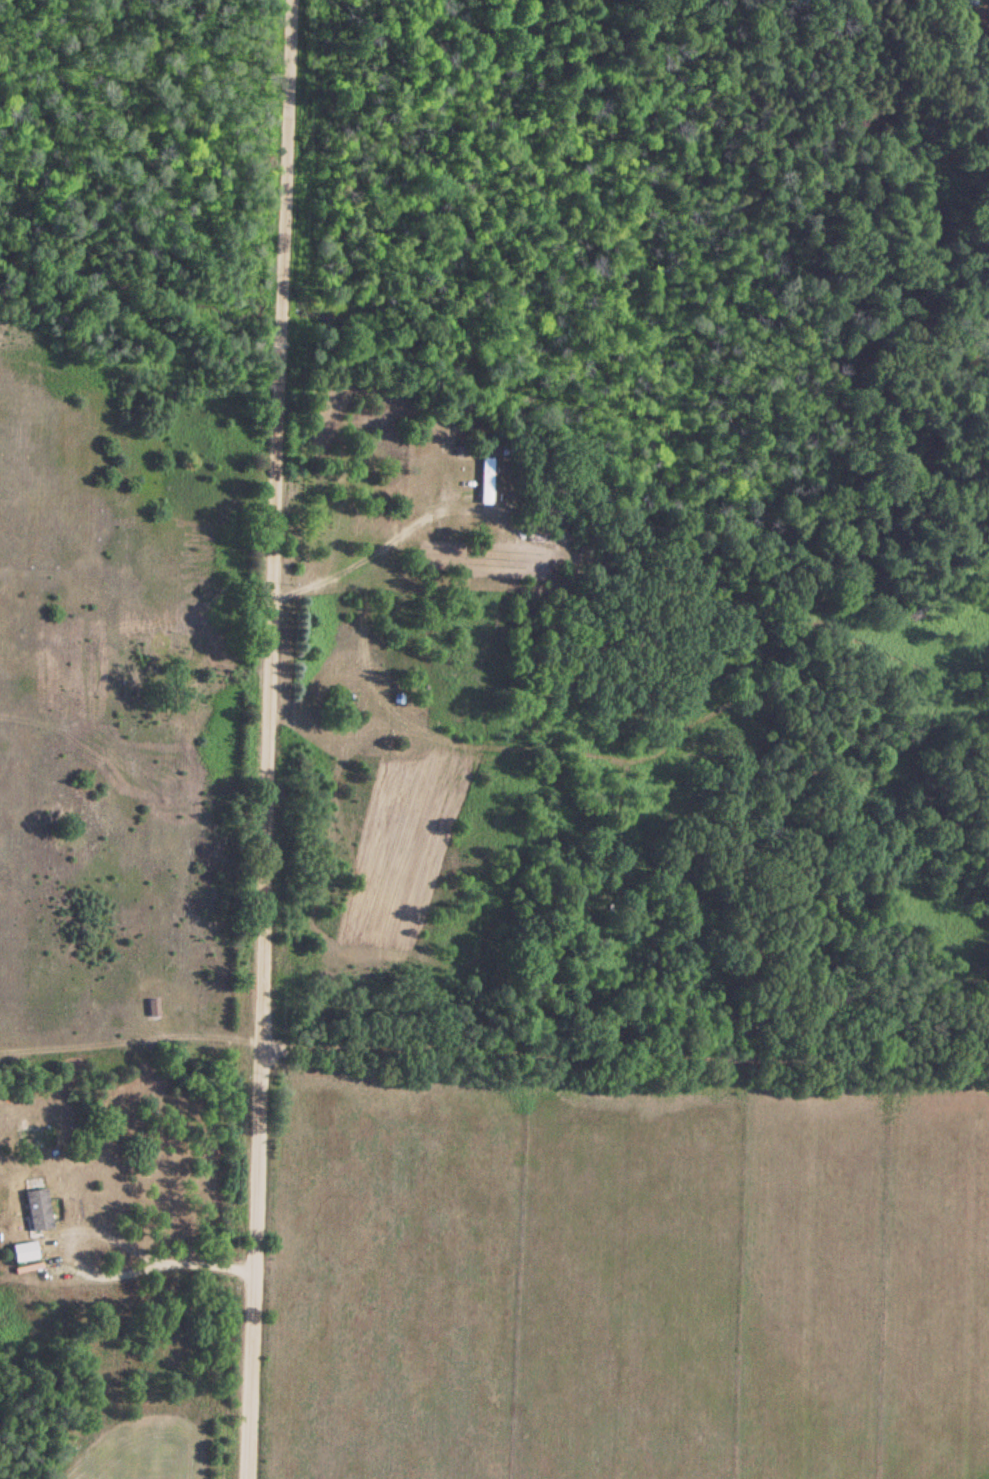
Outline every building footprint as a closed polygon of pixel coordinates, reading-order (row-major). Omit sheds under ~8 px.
[(490,457),(477,457),(477,504),(490,504),(490,457)] [(22,1191),(30,1232),(51,1228),(43,1187),(22,1191)]
